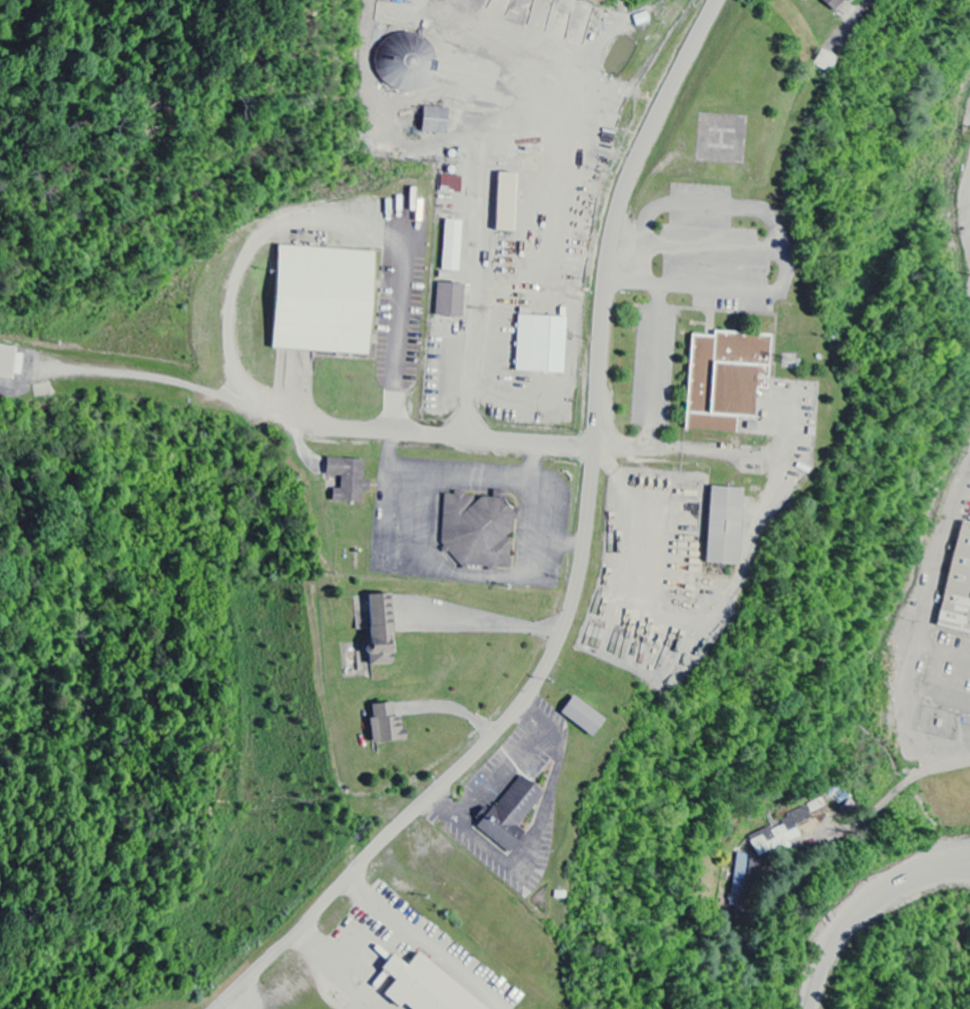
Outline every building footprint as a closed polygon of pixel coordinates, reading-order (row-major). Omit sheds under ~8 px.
[(836,14),(848,0),(821,0),(836,14)] [(429,95),(438,60),(432,58),(436,42),(400,32),(392,62),(382,59),(376,81),(429,95)] [(447,133),(447,108),(423,107),(422,133),(447,133)] [(496,231),(514,232),(517,174),(498,173),(496,231)] [(461,192),(462,177),(442,176),(441,192),(461,192)] [(443,271),(460,272),(462,220),(445,219),(443,271)] [(272,349),(369,354),(374,251),(277,246),(272,349)] [(436,317),(464,318),(465,284),(438,283),(436,317)] [(564,373),(566,317),(518,315),(516,372),(564,373)] [(686,430),(737,432),(738,416),(754,417),(756,389),(768,390),(771,335),(715,332),(714,336),(691,335),(686,430)] [(20,381),(24,350),(0,346),(0,379),(20,381)] [(332,502),(363,503),(363,492),(369,492),(370,480),(364,480),(365,460),(327,459),(326,476),(341,476),(341,490),(333,489),(332,502)] [(740,565),(743,489),(710,487),(707,564),(740,565)] [(441,555),(461,557),(460,568),(510,570),(512,539),(510,539),(512,520),(520,521),(521,508),(506,507),(507,491),(493,491),(493,498),(465,497),(465,492),(453,492),(453,495),(445,495),(441,555)] [(947,629),(969,634),(969,559),(947,629)] [(367,595),(370,666),(392,666),(391,635),(393,635),(391,594),(367,595)] [(593,738),(606,720),(574,696),(561,714),(593,738)] [(370,705),(372,744),(405,741),(403,718),(395,718),(394,703),(370,705)] [(518,828),(545,793),(520,774),(478,829),(510,854),(526,833),(518,828)] [(802,839),(796,825),(809,820),(805,810),(783,820),(785,826),(752,840),(758,856),(802,839)] [(417,954),(407,967),(392,956),(381,971),(395,982),(384,996),(400,1008),(403,1005),(408,1008),(488,1008),(417,954)]
